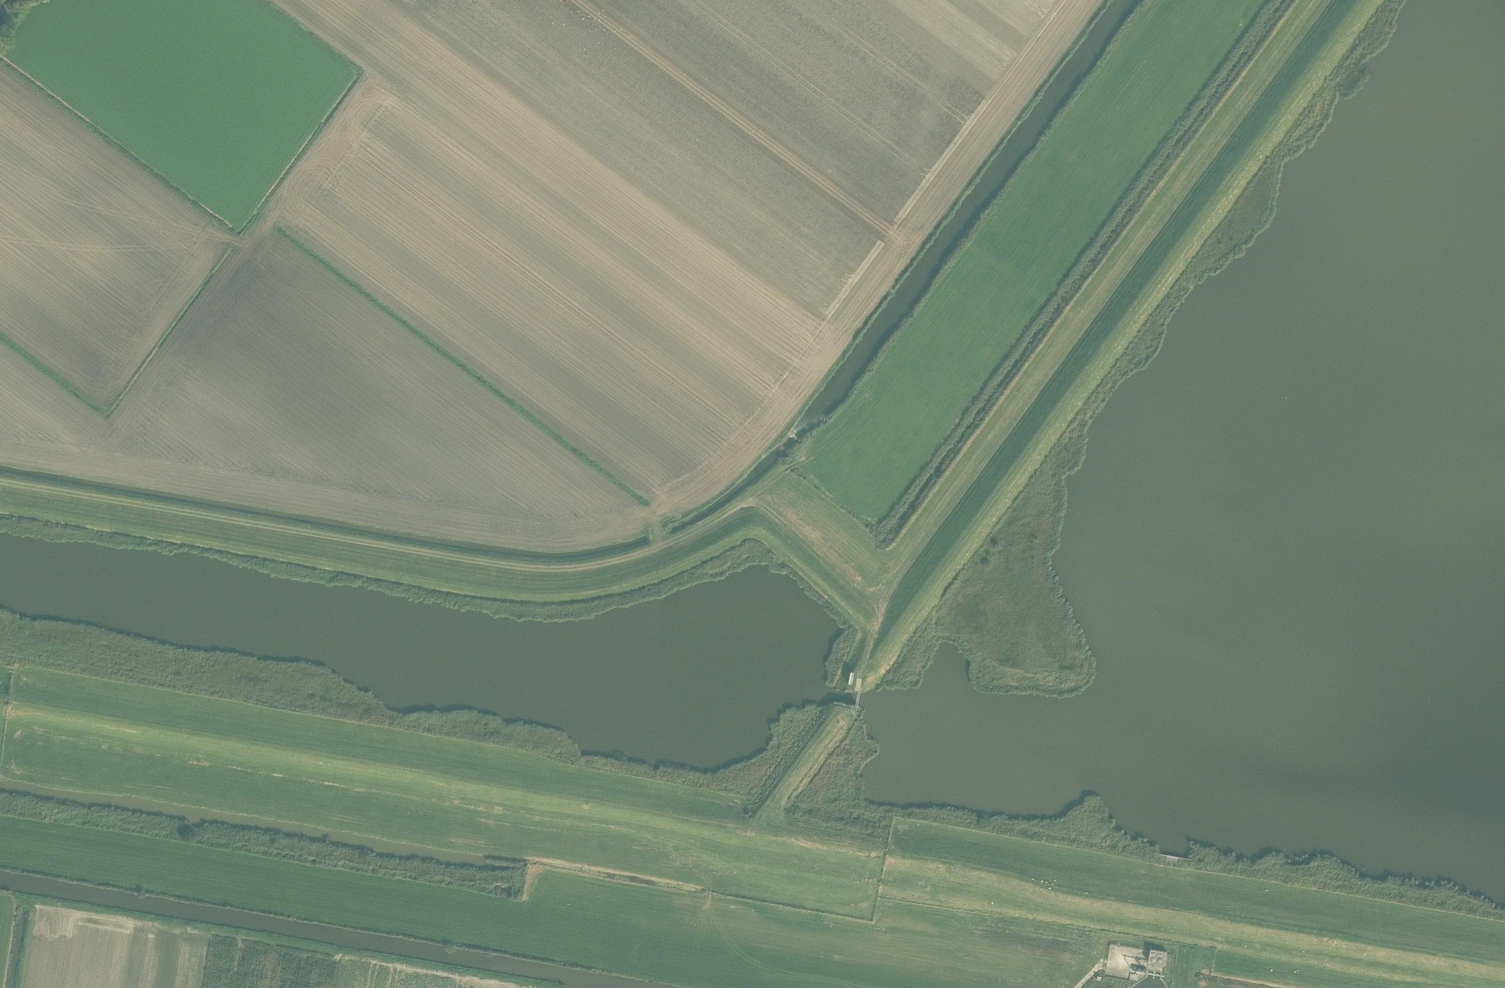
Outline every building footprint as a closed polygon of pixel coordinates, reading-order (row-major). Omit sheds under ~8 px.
[(0,6),(0,20),(1,20),(8,10),(1,5),(0,6)] [(1084,941),(1083,958),(1094,959),(1095,942),(1084,941)] [(1166,964),(1168,951),(1151,949),(1149,961),(1166,964)]
